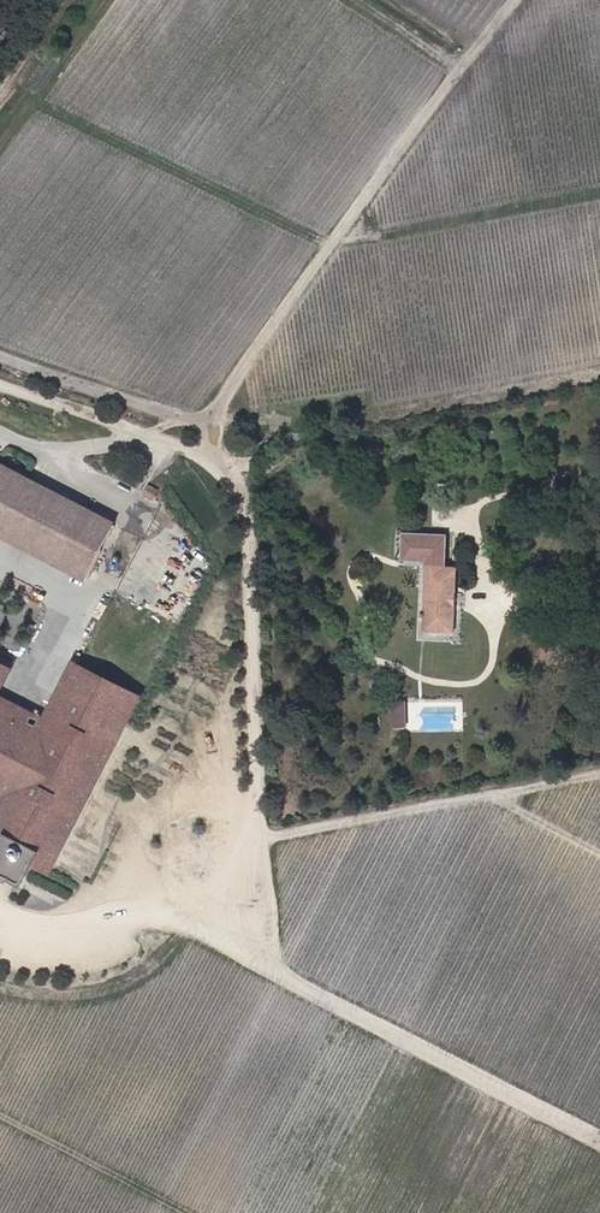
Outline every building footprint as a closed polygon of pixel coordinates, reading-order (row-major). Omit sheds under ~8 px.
[(0,467),(0,534),(120,593),(147,538),(0,467)] [(427,625),(451,627),(452,616),(462,616),(464,558),(450,557),(452,526),(409,523),(407,545),(431,547),(427,625)] [(461,627),(462,616),(452,616),(451,627),(461,627)] [(22,794),(0,840),(0,845),(17,853),(8,872),(30,883),(39,864),(58,873),(143,697),(83,669),(55,727),(15,708),(0,701),(0,784),(22,794)] [(400,693),(401,716),(412,716),(411,692),(400,693)]
